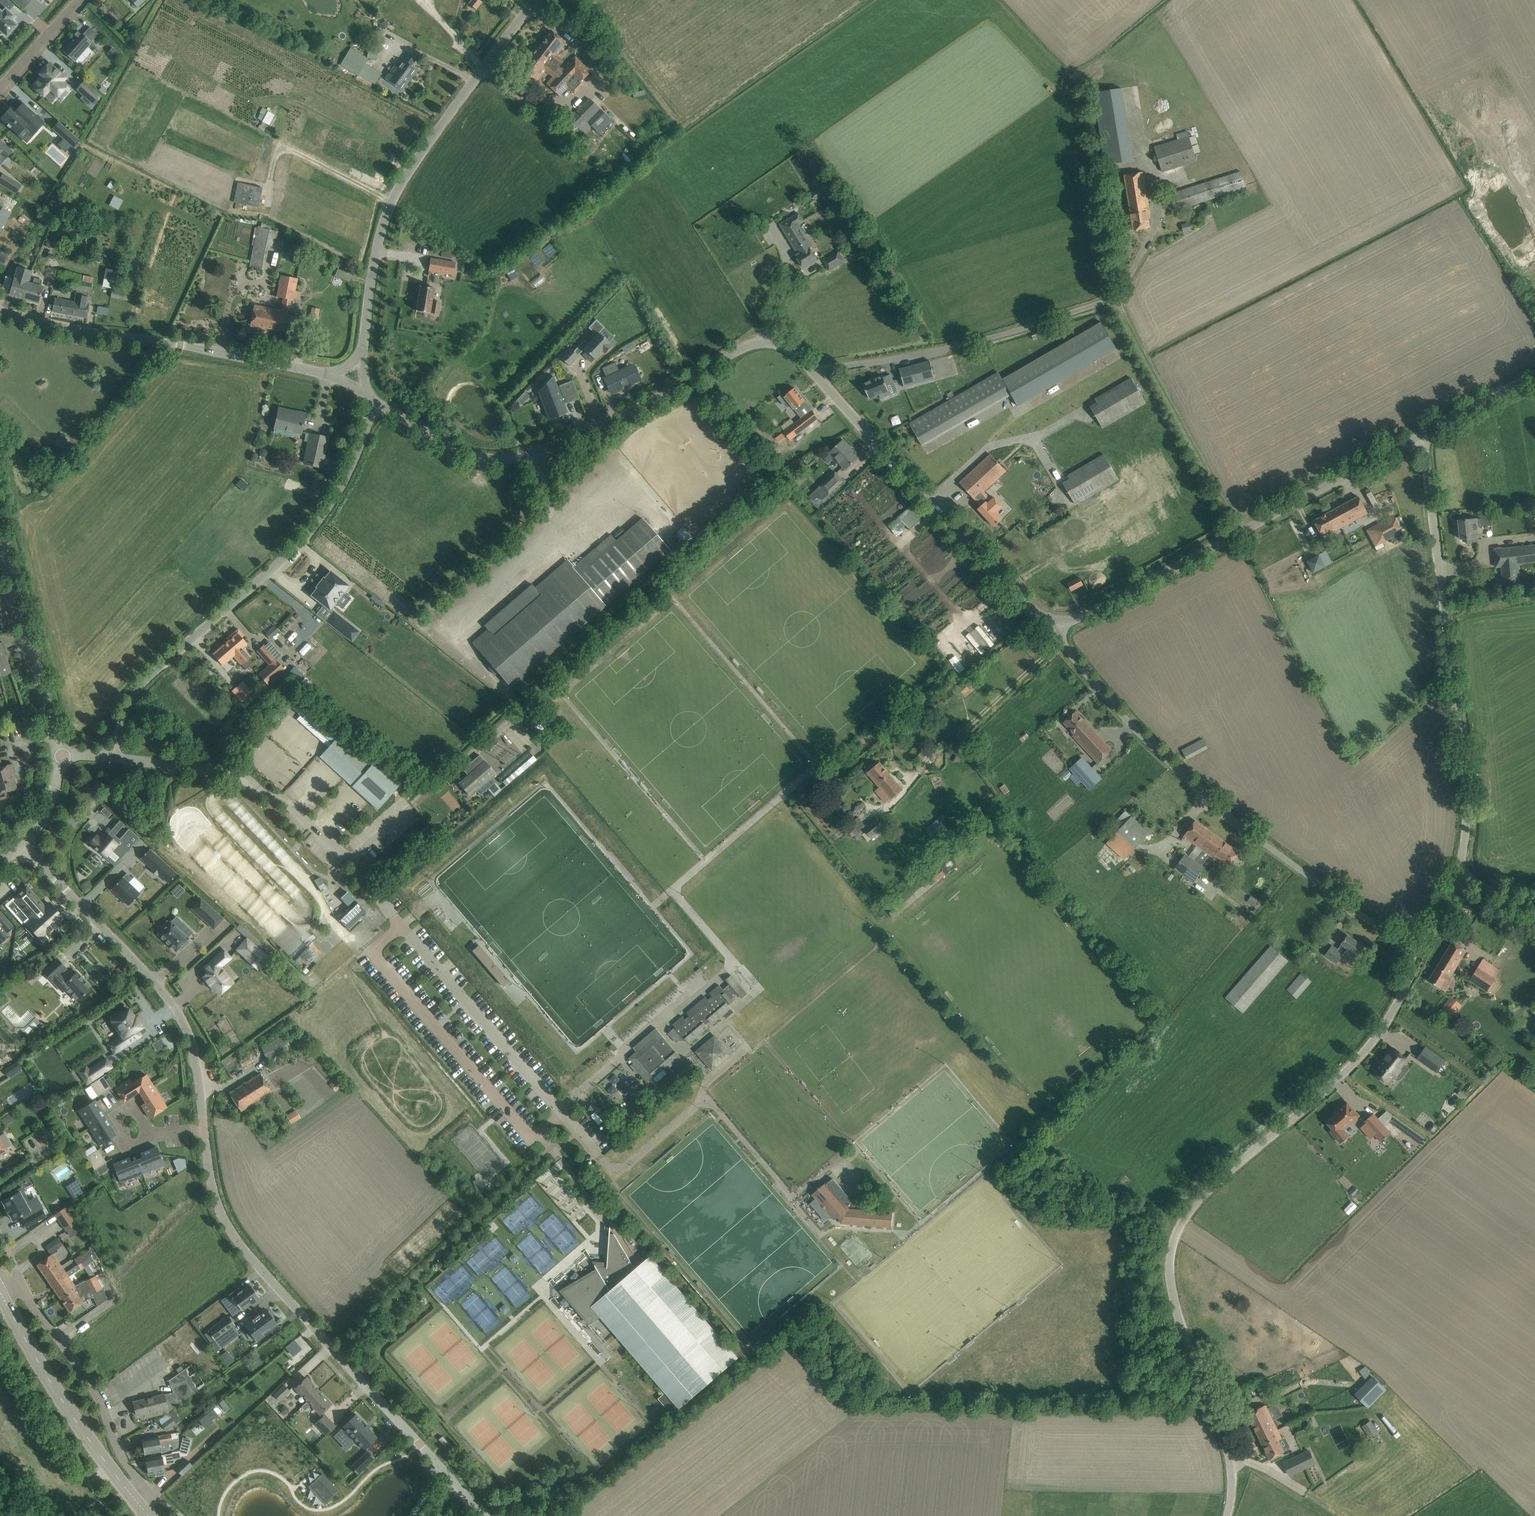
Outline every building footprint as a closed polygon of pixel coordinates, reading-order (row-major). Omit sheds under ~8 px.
[(0,5),(0,31),(7,37),(17,26),(10,20),(13,16),(8,12),(14,6),(7,0),(0,0),(0,5)] [(480,1),(480,0),(472,0),(469,4),(476,9),(481,2),(480,1)] [(91,42),(98,34),(90,27),(83,35),(78,31),(61,50),(74,62),(92,43),(91,42)] [(536,50),(558,67),(561,63),(554,58),(566,42),(550,31),(536,50)] [(351,48),(340,65),(358,76),(359,76),(375,84),(381,73),(364,64),(367,58),(351,48)] [(558,67),(536,50),(521,70),(535,81),(543,69),(545,70),(547,69),(553,73),(558,67)] [(394,66),(385,79),(399,89),(407,78),(410,80),(417,70),(411,66),(415,60),(407,55),(397,68),(394,66)] [(579,82),(580,81),(581,80),(582,81),(591,72),(575,56),(564,67),(579,82)] [(42,76),(33,86),(35,88),(34,89),(41,95),(42,94),(43,96),(50,89),(57,96),(64,88),(62,86),(65,83),(63,81),(66,78),(49,63),(43,71),(40,74),(42,76)] [(563,69),(561,67),(546,82),(560,96),(567,88),(574,95),(583,85),(580,81),(579,82),(564,67),(563,69)] [(77,89),(93,104),(100,96),(84,82),(77,89)] [(589,98),(569,119),(578,128),(586,121),(599,134),(612,121),(589,98)] [(9,110),(0,120),(7,126),(7,127),(8,126),(9,127),(9,128),(10,129),(10,128),(15,133),(15,134),(16,133),(18,135),(23,128),(32,136),(37,130),(38,131),(38,130),(37,130),(44,123),(45,123),(37,115),(37,114),(36,115),(25,105),(26,105),(25,104),(23,102),(22,103),(23,103),(16,111),(13,108),(10,112),(9,110)] [(1094,109),(1100,142),(1121,138),(1114,102),(1095,105),(1095,109),(1094,109)] [(270,126),(276,115),(269,111),(263,122),(270,126)] [(63,126),(56,133),(63,139),(71,146),(73,148),(80,140),(63,126)] [(1178,140),(1154,147),(1161,172),(1197,161),(1188,131),(1176,134),(1178,140)] [(5,158),(12,151),(0,141),(0,154),(5,158)] [(1136,141),(1095,147),(1099,168),(1140,161),(1136,141)] [(591,142),(580,154),(585,158),(596,146),(591,142)] [(1125,175),(1132,220),(1133,230),(1150,228),(1148,214),(1150,214),(1144,172),(1125,175)] [(1174,210),(1184,207),(1246,188),(1241,172),(1176,192),(1175,188),(1169,189),(1170,194),(1169,194),(1174,210)] [(16,193),(20,186),(3,175),(0,179),(0,183),(16,193)] [(262,188),(237,183),(233,202),(258,207),(262,188)] [(811,194),(816,200),(830,191),(826,184),(811,194)] [(114,194),(109,205),(118,210),(121,204),(117,202),(120,196),(114,194)] [(10,212),(0,207),(0,229),(10,212)] [(804,221),(799,213),(794,216),(780,224),(798,254),(796,256),(803,268),(817,260),(810,248),(812,246),(799,224),(804,221)] [(253,245),(249,267),(263,270),(268,246),(270,238),(276,239),(278,231),(260,227),(257,227),(255,238),(253,245)] [(451,259),(453,252),(443,250),(441,257),(451,259)] [(822,261),(829,271),(845,262),(838,251),(822,261)] [(7,265),(11,257),(0,252),(0,261),(7,265)] [(456,263),(430,259),(428,271),(453,275),(456,263)] [(46,286),(54,288),(55,286),(58,271),(48,267),(45,276),(49,277),(46,286)] [(18,268),(14,279),(9,295),(24,299),(28,283),(31,272),(18,268)] [(119,281),(121,271),(105,268),(104,279),(119,281)] [(60,271),(57,285),(68,288),(71,274),(60,271)] [(68,301),(55,299),(53,312),(70,315),(70,313),(71,306),(77,308),(78,303),(77,303),(80,291),(84,292),(87,276),(83,276),(82,275),(73,273),(70,289),(76,291),(75,297),(69,296),(68,301)] [(71,306),(70,313),(70,315),(86,318),(87,308),(88,305),(90,297),(88,297),(88,293),(90,293),(92,283),(93,277),(87,276),(84,292),(80,291),(77,303),(78,303),(77,308),(71,306)] [(293,300),(297,279),(281,276),(277,297),(283,298),(281,311),(285,312),(281,331),(297,334),(300,318),(288,315),(291,300),(293,300)] [(32,285),(28,283),(24,299),(38,303),(43,288),(40,287),(42,281),(34,278),(32,285)] [(416,311),(430,313),(438,314),(440,302),(432,301),(434,288),(420,286),(416,311)] [(132,291),(112,287),(110,297),(130,301),(132,291)] [(250,325),(281,331),(285,312),(281,311),(254,305),(250,325)] [(98,313),(108,315),(110,308),(99,306),(98,313)] [(569,348),(560,358),(569,366),(578,356),(578,355),(583,350),(585,352),(583,355),(591,362),(595,358),(601,352),(602,351),(604,353),(611,346),(608,344),(609,343),(599,333),(604,327),(596,320),(588,328),(596,335),(588,344),(584,340),(573,351),(569,348)] [(1053,392),(1124,361),(1109,326),(1002,373),(1003,376),(910,417),(924,449),(929,446),(930,448),(982,425),(979,419),(975,421),(973,414),(1015,396),(1019,405),(1052,391),(1053,392)] [(632,342),(627,345),(630,351),(635,348),(632,342)] [(920,382),(919,378),(934,374),(930,361),(899,369),(904,387),(920,382)] [(604,379),(607,386),(610,385),(614,394),(627,388),(626,387),(636,382),(628,367),(619,371),(615,362),(602,368),(606,378),(604,379)] [(870,381),(863,384),(869,399),(879,395),(879,394),(880,395),(881,398),(890,395),(889,393),(886,385),(894,382),(891,375),(884,377),(883,378),(883,377),(883,376),(876,379),(875,377),(869,379),(870,381)] [(566,403),(578,398),(579,399),(572,381),(572,382),(560,387),(559,386),(559,387),(557,388),(553,376),(552,376),(553,377),(539,392),(538,391),(538,392),(549,420),(550,420),(549,418),(566,411),(567,413),(564,404),(566,403),(566,404),(566,403)] [(1090,406),(1103,428),(1146,403),(1131,377),(1095,398),(1097,402),(1090,406)] [(786,435),(790,440),(818,418),(795,389),(789,393),(788,391),(779,398),(785,406),(789,403),(801,419),(779,436),(781,439),(786,435)] [(523,405),(532,396),(527,391),(518,399),(523,405)] [(296,416),(278,412),(275,427),(301,433),(305,414),(297,412),(296,416)] [(306,433),(304,441),(309,442),(304,464),(321,467),(336,470),(338,460),(323,457),(327,438),(306,433)] [(843,440),(830,452),(846,469),(858,458),(857,458),(852,453),(854,451),(854,450),(854,451),(843,440)] [(1104,453),(1068,475),(1070,479),(1063,483),(1076,505),(1119,479),(1104,453)] [(990,455),(959,483),(981,506),(978,509),(994,526),(1002,519),(996,512),(1003,506),(995,497),(992,500),(984,492),(1005,472),(990,455)] [(835,471),(819,486),(829,495),(844,481),(835,471)] [(1314,521),(1319,529),(1321,534),(1331,529),(1333,532),(1367,513),(1359,496),(1314,521)] [(914,505),(889,526),(897,535),(908,525),(911,528),(924,516),(914,505)] [(1534,532),(1534,513),(1487,518),(1489,536),(1534,532)] [(1383,543),(1402,533),(1403,532),(1394,516),(1387,520),(1388,523),(1383,526),(1382,523),(1375,527),(1383,543)] [(486,630),(472,643),(478,650),(491,665),(488,667),(495,675),(498,673),(511,688),(582,626),(670,550),(642,518),(616,541),(611,535),(588,555),(576,566),(573,562),(569,565),(566,561),(554,572),(550,575),(534,589),(530,585),(483,626),(486,630)] [(1458,521),(1460,539),(1467,538),(1467,544),(1479,543),(1477,527),(1482,526),(1481,518),(1458,521)] [(1503,565),(1502,565),(1502,566),(1504,583),(1519,581),(1517,564),(1534,563),(1534,546),(1505,549),(1506,565),(1503,565)] [(1318,554),(1306,560),(1312,572),(1324,566),(1318,554)] [(330,610),(342,594),(343,595),(344,594),(343,593),(348,586),(330,572),(324,579),(323,579),(317,587),(318,588),(312,595),(330,610)] [(1071,591),(1083,584),(1079,578),(1068,584),(1071,591)] [(333,612),(326,621),(346,637),(354,628),(333,612)] [(275,626),(266,634),(270,639),(280,631),(275,626)] [(231,639),(228,641),(245,661),(250,657),(242,648),(247,644),(242,638),(244,636),(238,629),(229,636),(231,639)] [(224,645),(213,655),(219,662),(222,665),(233,655),(241,665),(246,670),(250,666),(245,661),(228,641),(224,645)] [(12,673),(2,642),(0,643),(0,676),(12,673)] [(263,645),(256,651),(268,664),(269,665),(258,674),(267,684),(284,669),(277,661),(276,659),(274,657),(264,646),(263,645)] [(243,681),(231,691),(240,701),(241,702),(241,701),(252,691),(243,681)] [(309,703),(300,714),(330,741),(332,743),(320,756),(352,786),(369,802),(377,809),(378,808),(402,781),(372,754),(367,759),(340,734),(342,732),(309,703)] [(1063,722),(1070,730),(1073,733),(1072,734),(1098,763),(1111,750),(1075,711),(1063,722)] [(1203,739),(1190,746),(1182,750),(1187,759),(1208,748),(1203,739)] [(463,769),(469,777),(460,785),(470,796),(476,791),(480,796),(495,783),(491,778),(496,774),(479,755),(463,769)] [(520,775),(537,759),(534,755),(516,771),(520,775)] [(1070,768),(1069,769),(1073,773),(1071,775),(1072,775),(1079,784),(1080,784),(1082,783),(1089,791),(1103,779),(1082,757),(1070,768)] [(7,797),(6,792),(17,789),(13,777),(12,774),(15,773),(12,763),(2,766),(0,760),(0,800),(7,797)] [(872,769),(867,772),(879,787),(875,791),(877,794),(882,790),(889,798),(890,800),(895,796),(902,790),(879,762),(872,769)] [(1010,791),(1005,784),(1000,788),(1004,794),(1010,791)] [(1135,812),(1128,819),(1106,843),(1124,859),(1147,836),(1153,829),(1135,812)] [(866,832),(871,839),(885,829),(876,817),(865,826),(861,820),(850,828),(855,834),(854,835),(857,839),(866,832)] [(1189,829),(1184,836),(1197,845),(1203,850),(1214,834),(1195,820),(1189,829)] [(98,834),(90,843),(97,849),(99,848),(106,855),(112,849),(122,858),(140,838),(130,829),(120,839),(112,832),(109,835),(108,834),(103,839),(98,834)] [(1239,852),(1214,834),(1217,860),(1218,857),(1229,865),(1239,852)] [(149,849),(140,858),(151,868),(150,870),(157,876),(158,874),(168,883),(177,874),(149,849)] [(1185,854),(1174,869),(1184,876),(1195,861),(1188,856),(1185,854)] [(1195,861),(1184,876),(1193,883),(1204,868),(1201,866),(1195,861)] [(122,877),(111,889),(128,906),(140,894),(128,883),(132,879),(126,873),(123,877),(122,877)] [(24,888),(9,902),(18,911),(29,922),(26,925),(36,935),(41,930),(48,938),(61,927),(54,920),(58,916),(54,911),(53,912),(51,909),(52,909),(48,904),(43,908),(24,888)] [(356,901),(348,892),(342,898),(350,907),(337,918),(347,930),(367,913),(356,901)] [(201,898),(191,909),(207,923),(216,912),(201,898)] [(887,911),(893,919),(902,912),(896,904),(887,911)] [(0,912),(0,935),(6,930),(8,933),(14,928),(0,912)] [(162,930),(158,934),(176,951),(180,947),(182,949),(189,942),(187,940),(188,938),(193,932),(187,927),(182,932),(179,929),(171,921),(169,923),(167,921),(160,928),(162,930)] [(1343,953),(1353,961),(1363,947),(1347,935),(1337,949),(1332,946),(1325,955),(1336,963),(1343,953)] [(261,965),(268,957),(247,938),(237,950),(247,959),(251,954),(261,962),(259,963),(261,965)] [(1453,942),(1428,981),(1442,989),(1466,950),(1453,942)] [(506,985),(512,979),(480,944),(473,950),(506,985)] [(1225,998),(1243,1014),(1289,961),(1270,945),(1225,998)] [(310,946),(302,953),(310,962),(319,954),(310,946)] [(219,994),(233,982),(220,967),(231,958),(224,950),(203,968),(207,973),(202,977),(209,985),(210,984),(219,994)] [(66,989),(77,1001),(91,987),(77,972),(69,979),(62,972),(66,969),(57,959),(43,972),(52,982),(53,981),(63,992),(66,989)] [(1493,982),(1500,971),(1483,959),(1469,980),(1487,992),(1488,990),(1493,994),(1498,985),(1493,982)] [(1301,972),(1286,990),(1296,998),(1296,999),(1311,981),(1310,980),(1307,977),(1301,972)] [(713,998),(710,1002),(705,997),(687,1013),(691,1018),(687,1021),(683,1016),(673,1025),(677,1029),(675,1031),(673,1028),(668,1033),(676,1043),(680,1039),(686,1040),(689,1044),(708,1027),(704,1023),(708,1019),(712,1024),(723,1014),(726,1018),(734,1012),(731,1008),(727,1003),(729,1002),(731,1004),(736,1000),(734,997),(737,994),(741,998),(747,993),(737,983),(731,975),(725,980),(729,984),(723,990),(719,985),(709,993),(713,998)] [(1450,998),(1440,1010),(1451,1019),(1461,1006),(1450,998)] [(122,1035),(109,1044),(111,1048),(110,1048),(112,1050),(114,1053),(141,1035),(139,1032),(137,1029),(143,1026),(137,1017),(135,1018),(129,1010),(124,1013),(122,1010),(117,1013),(116,1013),(115,1014),(115,1015),(110,1018),(122,1035)] [(665,1071),(681,1057),(656,1028),(635,1046),(638,1050),(629,1058),(637,1067),(635,1068),(647,1082),(662,1068),(665,1071)] [(732,1054),(715,1034),(695,1051),(713,1071),(732,1054)] [(284,1036),(262,1045),(268,1060),(290,1051),(284,1036)] [(1402,1067),(1400,1066),(1406,1059),(1393,1047),(1382,1060),(1384,1061),(1374,1073),(1388,1084),(1402,1067)] [(1437,1072),(1444,1061),(1434,1053),(1426,1064),(1437,1072)] [(253,1061),(249,1055),(240,1061),(244,1067),(253,1061)] [(103,1064),(99,1067),(103,1073),(112,1067),(106,1058),(101,1062),(103,1064)] [(86,1066),(78,1071),(87,1084),(94,1079),(89,1070),(86,1066)] [(272,1092),(260,1073),(229,1093),(241,1111),(272,1092)] [(617,1094),(621,1099),(634,1088),(628,1082),(624,1086),(619,1081),(624,1077),(620,1073),(606,1085),(615,1095),(617,1094)] [(130,1079),(116,1088),(124,1101),(139,1091),(143,1089),(152,1083),(146,1075),(133,1083),(130,1079)] [(97,1080),(104,1092),(110,1088),(103,1076),(97,1080)] [(97,1080),(90,1084),(98,1096),(104,1092),(97,1080)] [(146,1102),(142,1105),(150,1118),(167,1107),(152,1083),(143,1089),(139,1091),(146,1102)] [(89,1128),(106,1117),(95,1100),(78,1111),(89,1128)] [(1350,1123),(1359,1116),(1347,1102),(1338,1110),(1339,1111),(1326,1122),(1333,1129),(1330,1131),(1340,1143),(1348,1135),(1342,1128),(1349,1122),(1350,1123)] [(298,1110),(288,1113),(292,1122),(302,1119),(298,1110)] [(1390,1133),(1373,1114),(1363,1122),(1381,1142),(1390,1133)] [(89,1128),(99,1145),(116,1134),(106,1117),(89,1128)] [(8,1149),(7,1148),(12,1145),(4,1134),(0,1136),(0,1154),(8,1149)] [(612,1136),(607,1140),(614,1148),(619,1144),(612,1136)] [(142,1174),(164,1165),(157,1147),(141,1153),(143,1157),(137,1160),(139,1165),(142,1174)] [(87,1157),(91,1163),(102,1156),(98,1150),(87,1157)] [(102,1156),(91,1163),(95,1170),(106,1162),(102,1156)] [(129,1158),(113,1164),(121,1183),(142,1174),(139,1165),(137,1160),(131,1162),(129,1158)] [(854,1204),(832,1179),(826,1184),(848,1209),(854,1204)] [(834,1220),(837,1217),(848,1209),(826,1184),(826,1183),(812,1195),(834,1220)] [(6,1207),(4,1208),(8,1214),(9,1214),(13,1220),(21,1215),(24,1219),(22,1220),(26,1227),(46,1216),(42,1209),(36,1213),(22,1187),(8,1194),(9,1197),(2,1201),(6,1207)] [(543,1215),(559,1234),(580,1216),(564,1197),(543,1215)] [(65,1207),(55,1214),(66,1231),(76,1224),(65,1207)] [(848,1209),(837,1217),(840,1220),(838,1221),(841,1224),(891,1227),(892,1212),(848,1209)] [(598,1271),(570,1288),(589,1321),(599,1315),(601,1317),(624,1344),(665,1392),(658,1398),(661,1402),(663,1405),(667,1409),(669,1412),(670,1413),(678,1406),(679,1408),(738,1357),(650,1256),(648,1257),(635,1269),(614,1233),(613,1233),(610,1233),(610,1227),(609,1237),(609,1241),(607,1262),(607,1267),(596,1266),(595,1265),(596,1268),(596,1269),(598,1271)] [(78,1264),(66,1273),(59,1278),(64,1284),(55,1290),(61,1299),(70,1293),(68,1290),(75,1286),(68,1277),(81,1268),(82,1269),(94,1260),(99,1256),(93,1247),(75,1259),(78,1264)] [(37,1264),(46,1277),(61,1266),(52,1254),(37,1264)] [(66,1273),(61,1266),(46,1277),(55,1290),(64,1284),(59,1278),(66,1273)] [(96,1275),(75,1286),(68,1290),(70,1293),(61,1299),(70,1311),(83,1302),(77,1294),(83,1291),(86,1297),(91,1294),(91,1295),(103,1289),(102,1287),(104,1286),(98,1274),(96,1275)] [(256,1300),(259,1297),(250,1284),(241,1291),(238,1288),(228,1296),(239,1311),(241,1309),(242,1310),(251,1303),(251,1304),(256,1300)] [(275,1318),(269,1310),(267,1312),(265,1310),(264,1310),(265,1311),(259,1315),(259,1314),(252,1319),(252,1320),(246,1324),(258,1340),(264,1335),(277,1326),(273,1320),(275,1318)] [(228,1316),(208,1331),(215,1340),(225,1333),(235,1325),(228,1316)] [(215,1340),(221,1349),(231,1341),(225,1333),(215,1340)] [(299,1357),(312,1346),(301,1334),(289,1345),(299,1357)] [(224,1360),(228,1365),(234,1360),(231,1355),(224,1360)] [(169,1380),(174,1391),(133,1402),(137,1415),(145,1413),(146,1417),(168,1412),(168,1411),(205,1384),(191,1364),(169,1380)] [(1355,1393),(1368,1408),(1386,1391),(1373,1375),(1355,1393)] [(296,1387),(308,1400),(318,1391),(306,1378),(296,1387)] [(283,1384),(273,1394),(279,1400),(289,1391),(283,1384)] [(308,1407),(311,1404),(320,1413),(331,1404),(318,1391),(308,1400),(304,1404),(308,1407)] [(1265,1405),(1256,1409),(1247,1414),(1259,1438),(1277,1430),(1265,1405)] [(213,1410),(199,1421),(206,1429),(213,1423),(212,1420),(218,1415),(213,1410)] [(168,1413),(158,1420),(166,1431),(176,1423),(168,1413)] [(344,1428),(340,1431),(348,1440),(352,1436),(356,1441),(362,1447),(361,1447),(364,1450),(365,1449),(364,1448),(376,1436),(369,1428),(366,1424),(366,1425),(355,1414),(355,1413),(354,1414),(355,1415),(343,1427),(344,1428)] [(324,1415),(315,1424),(325,1435),(335,1426),(324,1415)] [(1373,1420),(1363,1425),(1370,1438),(1380,1433),(1373,1420)] [(1277,1430),(1259,1438),(1269,1459),(1278,1454),(1284,1452),(1283,1451),(1290,1447),(1285,1437),(1281,1438),(1277,1430)] [(178,1438),(179,1432),(142,1439),(144,1454),(161,1451),(161,1453),(178,1447),(179,1438),(178,1438)] [(447,1448),(450,1445),(442,1436),(439,1439),(447,1448)] [(162,1456),(145,1459),(148,1474),(155,1473),(156,1476),(164,1474),(164,1471),(165,1471),(164,1464),(174,1462),(173,1459),(180,1457),(180,1456),(187,1455),(190,1440),(182,1437),(179,1450),(172,1452),(172,1453),(161,1455),(162,1456)] [(368,1450),(350,1466),(357,1474),(375,1457),(368,1450)] [(1309,1451),(1284,1463),(1290,1475),(1315,1463),(1309,1451)] [(192,1465),(186,1459),(176,1468),(182,1475),(192,1465)] [(323,1474),(310,1487),(325,1502),(325,1503),(338,1490),(323,1474)]
